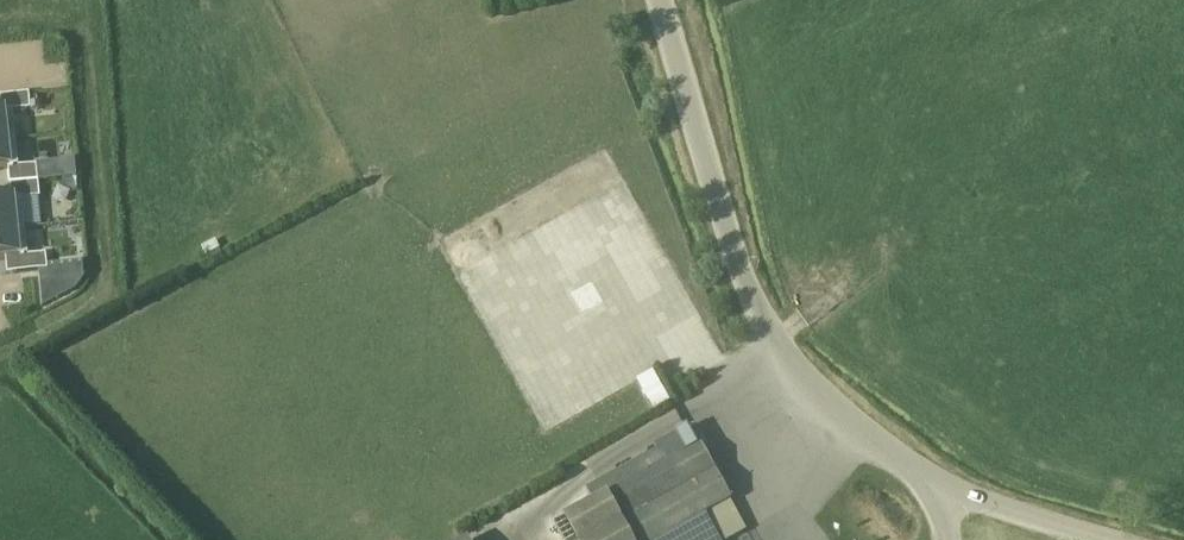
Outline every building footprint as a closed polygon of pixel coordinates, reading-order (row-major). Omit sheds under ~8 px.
[(0,113),(10,112),(29,110),(27,94),(0,97),(0,109),(0,113)] [(13,140),(10,112),(0,113),(0,141),(13,140)] [(7,169),(16,168),(13,140),(0,141),(0,169),(7,169)] [(7,169),(8,185),(37,182),(35,166),(16,168),(7,169)] [(37,182),(8,185),(10,202),(19,201),(38,199),(37,182)] [(22,229),(19,201),(10,202),(0,203),(0,231),(22,229)] [(5,259),(16,258),(25,257),(22,229),(0,231),(0,259),(5,259)] [(16,258),(17,274),(46,271),(44,255),(25,257),(16,258)] [(587,270),(502,312),(558,425),(584,412),(594,433),(617,421),(590,365),(629,346),(621,331),(641,321),(616,269),(592,281),(587,270)] [(74,291),(81,281),(39,285),(41,308),(74,291)] [(705,517),(730,503),(699,448),(665,467),(656,454),(586,494),(593,508),(563,525),(572,539),(718,539),(705,517)]
